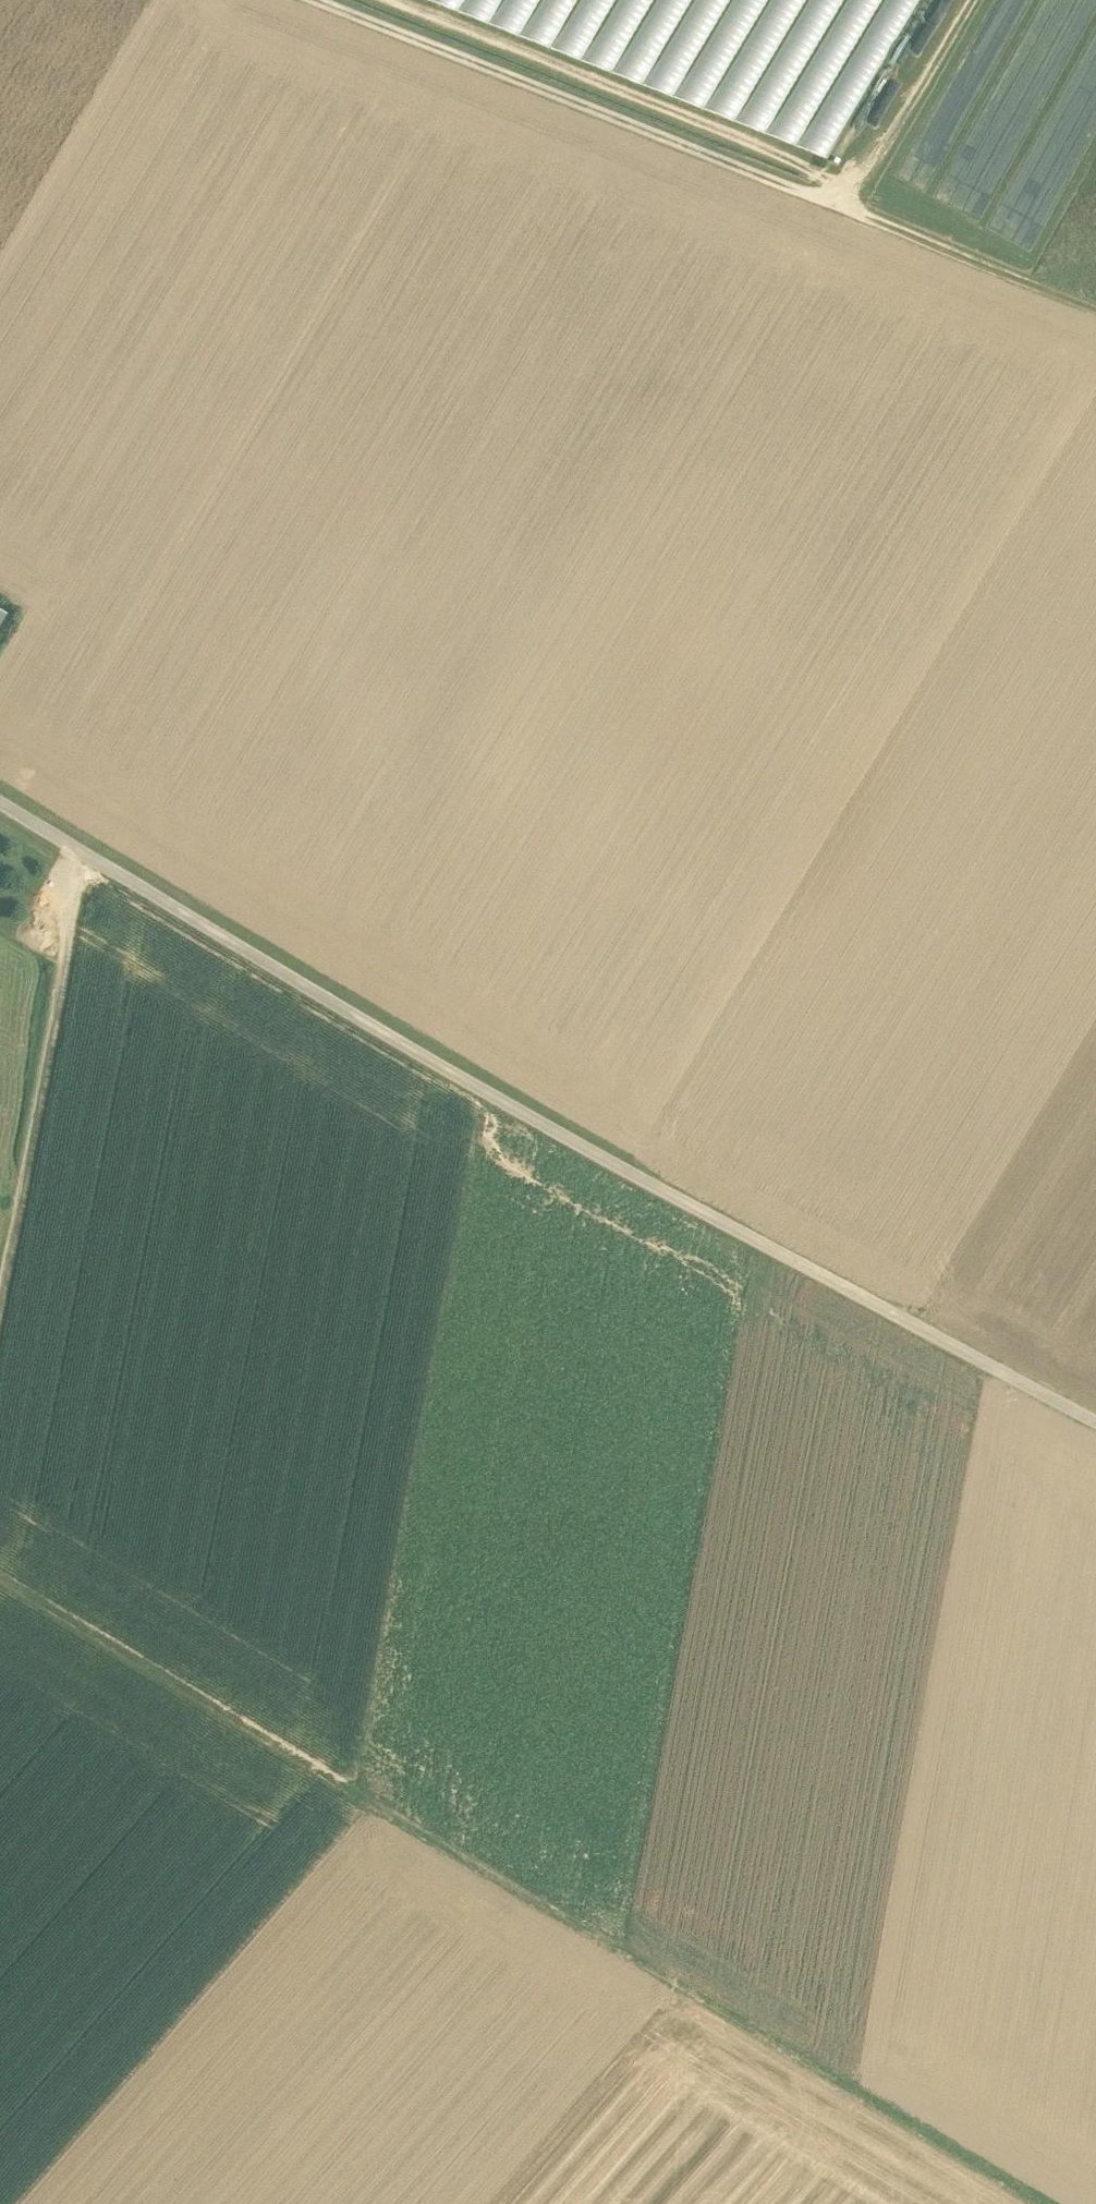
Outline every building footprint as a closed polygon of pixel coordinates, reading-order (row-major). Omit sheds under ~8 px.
[(832,164),(927,0),(415,0),(832,164)]
